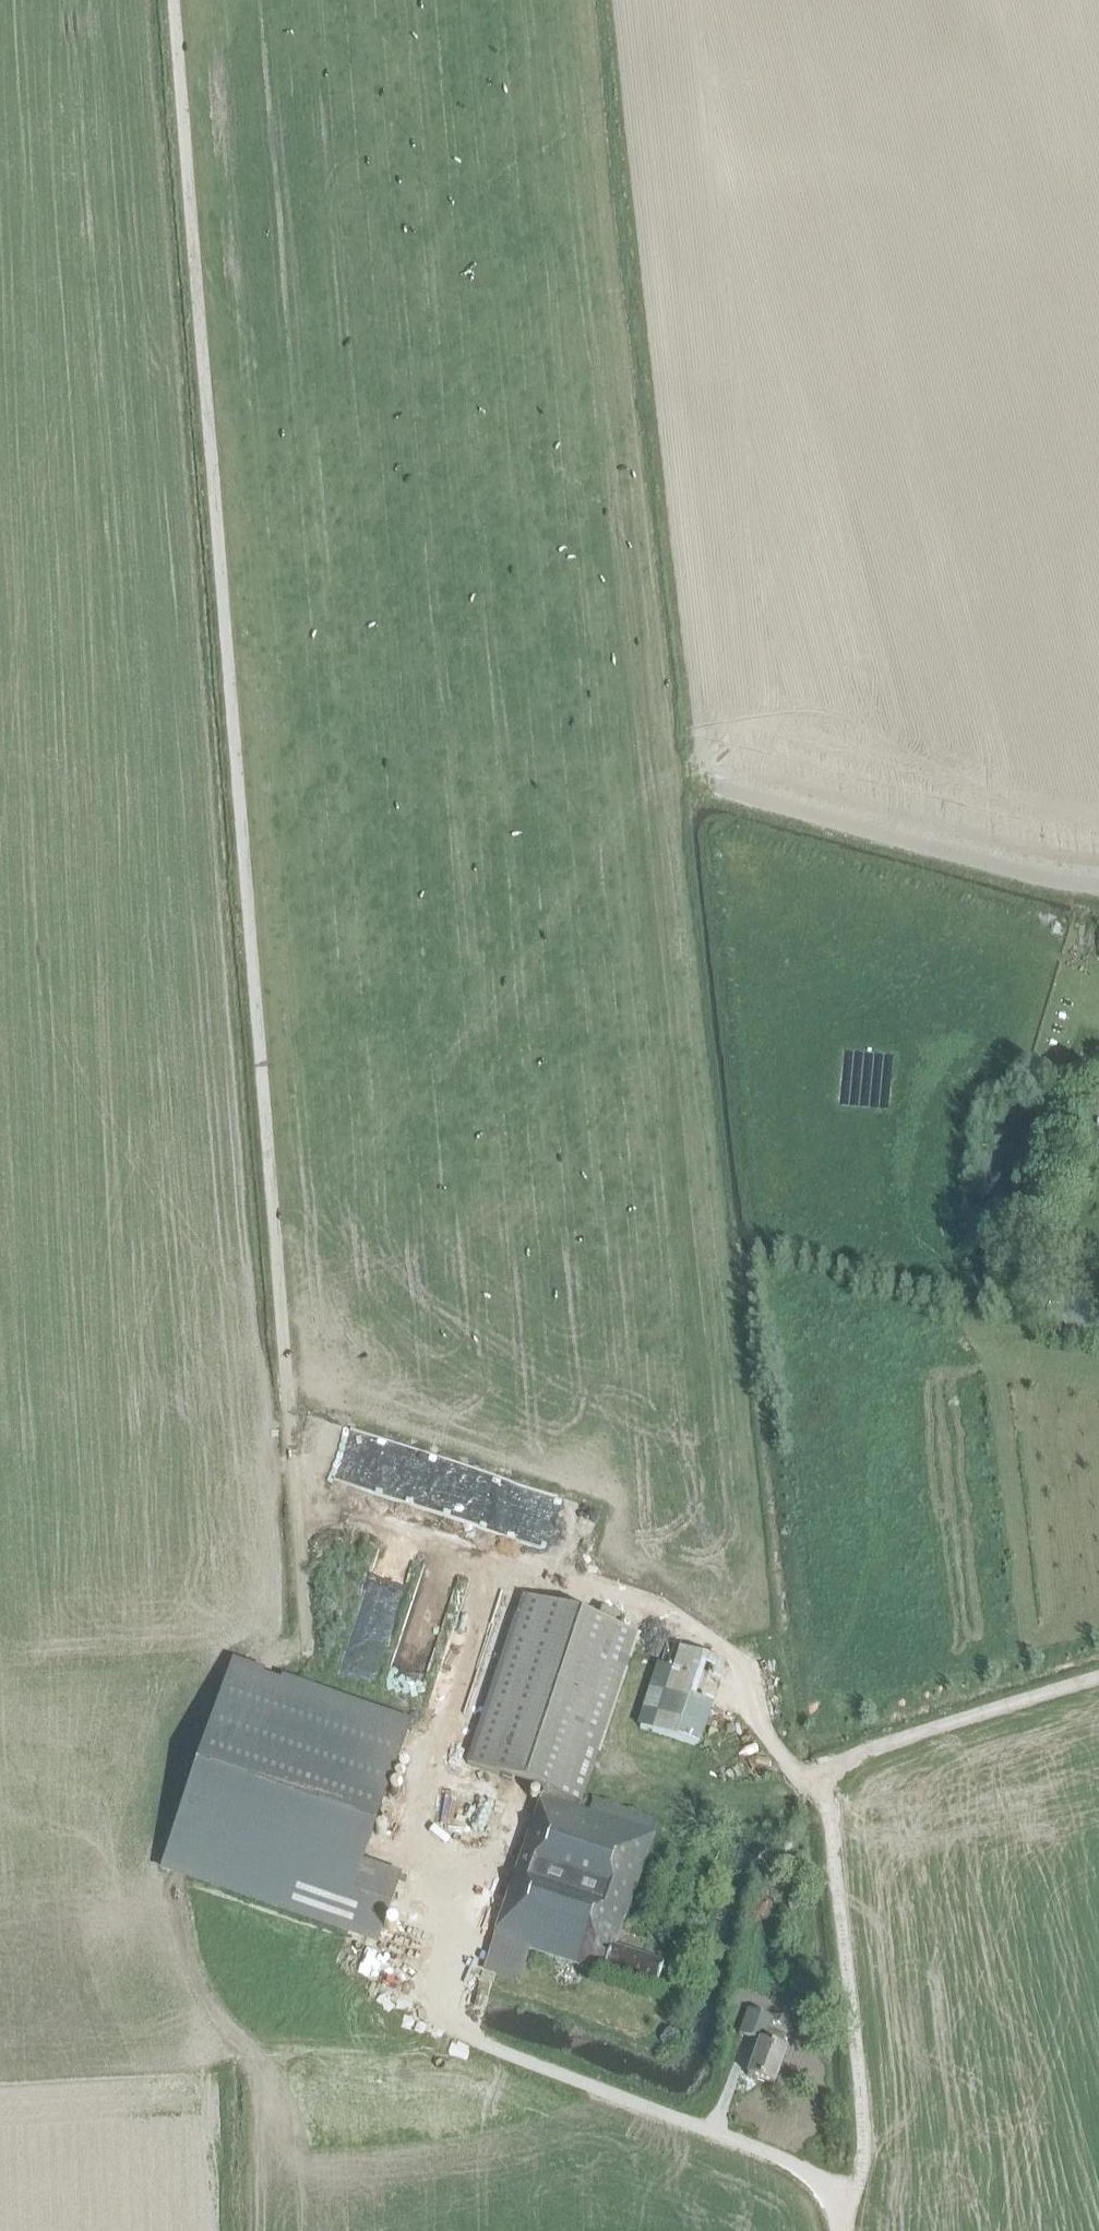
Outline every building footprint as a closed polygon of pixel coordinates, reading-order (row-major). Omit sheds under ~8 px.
[(653,1987),(661,1963),(632,1953),(614,1948),(625,1918),(624,1918),(652,1835),(579,1810),(637,1636),(620,1631),(624,1618),(601,1610),(596,1623),(523,1598),(466,1766),(543,1791),(543,1793),(493,1938),(586,1970),(588,1965),(653,1987)] [(663,1655),(643,1728),(708,1746),(720,1704),(704,1699),(711,1674),(728,1679),(733,1662),(685,1649),(682,1660),(663,1655)] [(399,1875),(360,1862),(404,1733),(229,1673),(162,1867),(377,1941),(399,1875)] [(747,2078),(772,2087),(785,2051),(780,2050),(785,2035),(769,2029),(772,2018),(746,2009),(737,2035),(759,2043),(747,2078)]
